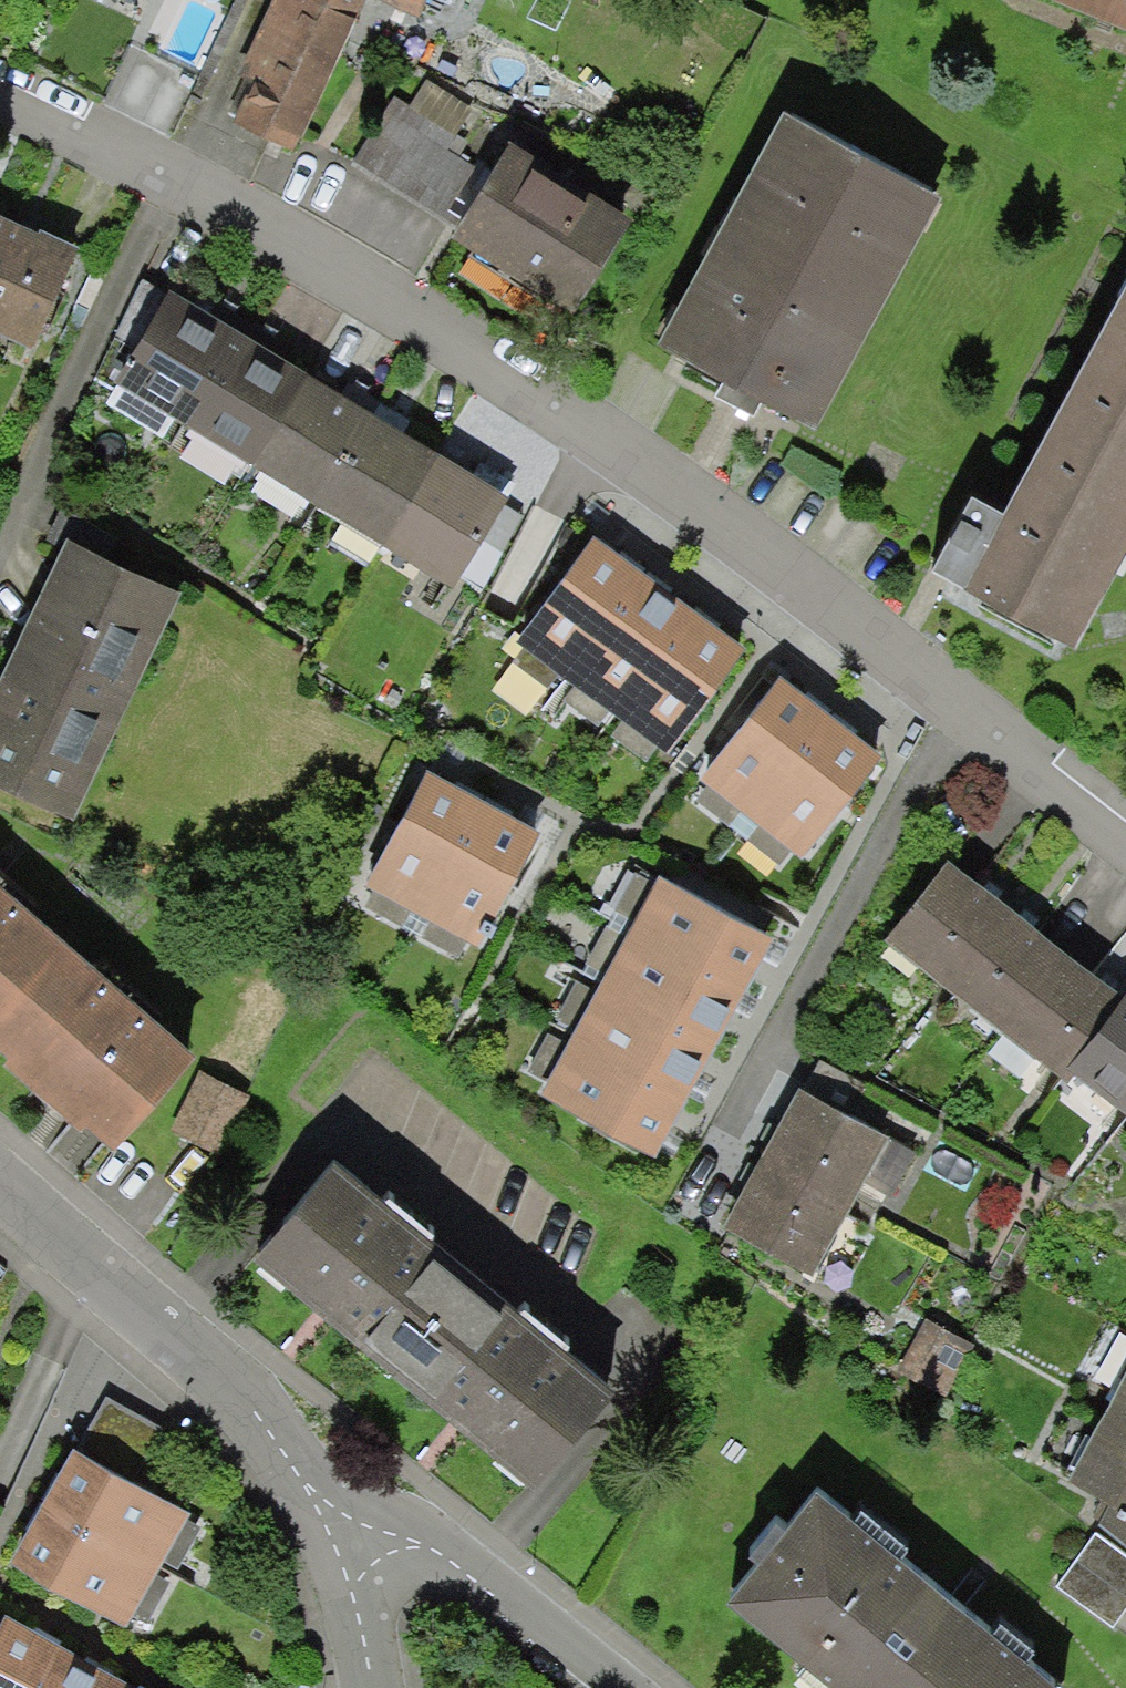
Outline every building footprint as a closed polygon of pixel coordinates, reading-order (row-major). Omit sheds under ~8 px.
[(362,0),(256,0),(210,83),(295,129),(365,2),(362,0)] [(432,35),(450,0),(365,0),(432,35)] [(1125,36),(1125,0),(1038,0),(1125,36)] [(489,145),(400,90),(353,168),(442,222),(489,145)] [(942,202),(782,115),(657,342),(818,429),(942,202)] [(627,226),(497,148),(447,231),(577,309),(627,226)] [(34,349),(80,246),(31,225),(0,211),(0,334),(34,349)] [(941,569),(1066,641),(1125,536),(1125,247),(941,569)] [(222,324),(171,293),(116,382),(453,589),(509,500),(488,488),(392,429),(359,408),(272,355),(222,324)] [(627,560),(598,538),(519,643),(671,756),(749,651),(705,618),(657,582),(627,560)] [(77,551),(0,703),(0,784),(65,817),(175,600),(77,551)] [(814,703),(781,678),(697,787),(804,869),(888,760),(847,728),(814,703)] [(455,784),(426,768),(363,886),(478,949),(539,831),(507,813),(455,784)] [(960,874),(944,862),(886,942),(1067,1074),(1123,997),(1098,978),(1027,924),(1021,920),(960,874)] [(536,1101),(651,1155),(674,1114),(697,1074),(728,1018),(757,966),(773,938),(658,877),(536,1101)] [(0,899),(0,1052),(67,1111),(107,1146),(183,1057),(0,899)] [(1125,1118),(1125,998),(1123,997),(1067,1074),(1125,1118)] [(886,1140),(798,1090),(774,1133),(738,1194),(720,1225),(808,1276),(886,1140)] [(428,1254),(297,1137),(222,1220),(353,1337),(428,1254)] [(609,1404),(428,1254),(353,1337),(526,1499),(609,1404)] [(1069,1480),(1125,1511),(1125,1378),(1069,1480)] [(188,1514),(76,1451),(55,1488),(38,1518),(13,1563),(125,1626),(188,1514)] [(818,1490),(728,1604),(830,1687),(1055,1687),(818,1490)] [(1072,1519),(1028,1579),(1092,1625),(1125,1578),(1125,1558),(1072,1519)] [(5,1617),(0,1626),(0,1687),(134,1687),(96,1667),(43,1638),(5,1617)]
